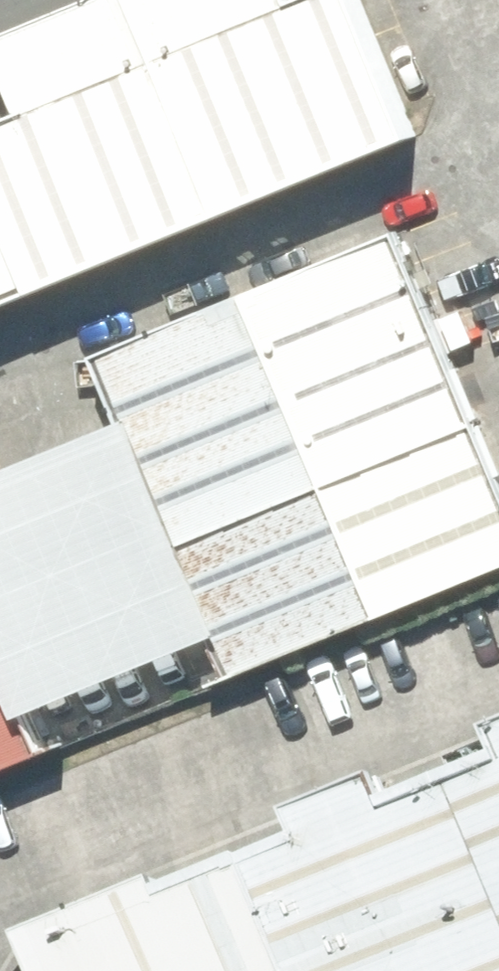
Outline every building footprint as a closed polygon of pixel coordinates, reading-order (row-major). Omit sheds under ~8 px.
[(0,112),(0,210),(28,282),(221,208),(140,0),(97,0),(7,35),(32,100),(0,112)] [(221,208),(414,133),(362,0),(140,0),(221,208)] [(28,282),(0,210),(0,293),(28,282)] [(407,221),(255,283),(337,479),(488,417),(407,221)] [(255,283),(104,346),(186,542),(337,479),(255,283)] [(337,479),(388,603),(498,558),(498,442),(488,417),(337,479)] [(337,479),(186,542),(237,666),(388,603),(337,479)] [(25,740),(0,679),(0,750),(25,740)] [(470,780),(498,851),(498,768),(470,780)] [(470,780),(397,810),(385,780),(298,816),(310,846),(263,865),(307,970),(498,970),(498,851),(470,780)] [(263,865),(50,953),(58,970),(307,970),(263,865)]
